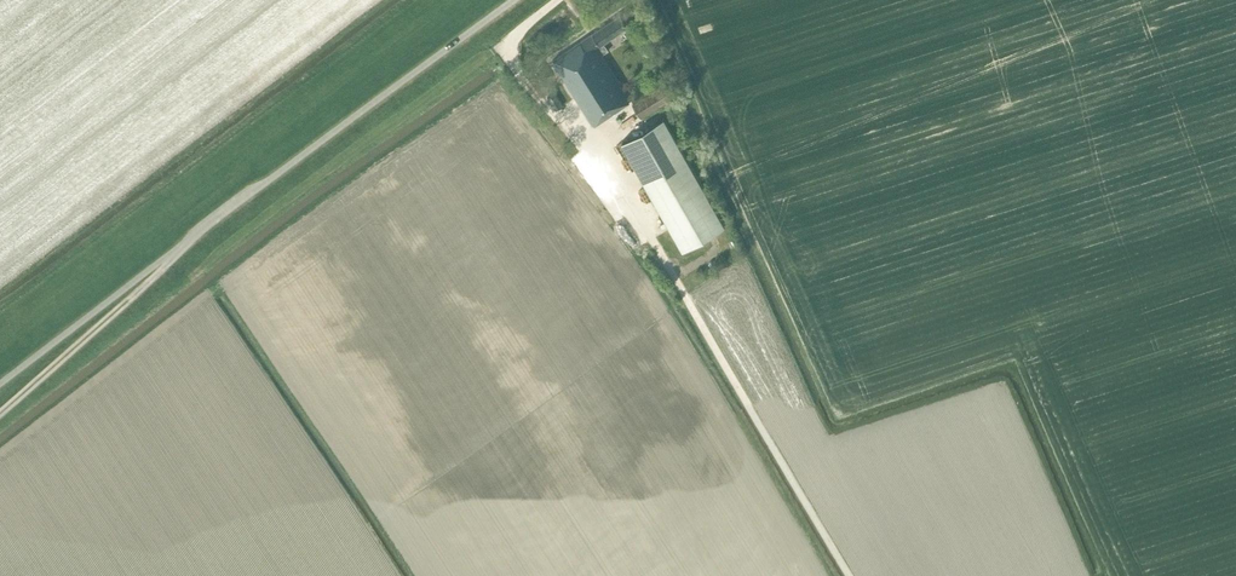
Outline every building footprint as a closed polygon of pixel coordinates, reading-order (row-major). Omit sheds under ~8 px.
[(602,42),(619,31),(623,33),(627,30),(627,25),(619,13),(552,60),(591,126),(631,101),(602,54),(608,50),(602,42)] [(663,84),(632,104),(641,118),(672,98),(663,84)] [(555,92),(547,97),(555,110),(563,105),(562,104),(555,92)] [(725,225),(664,117),(621,142),(682,250),(725,225)]
